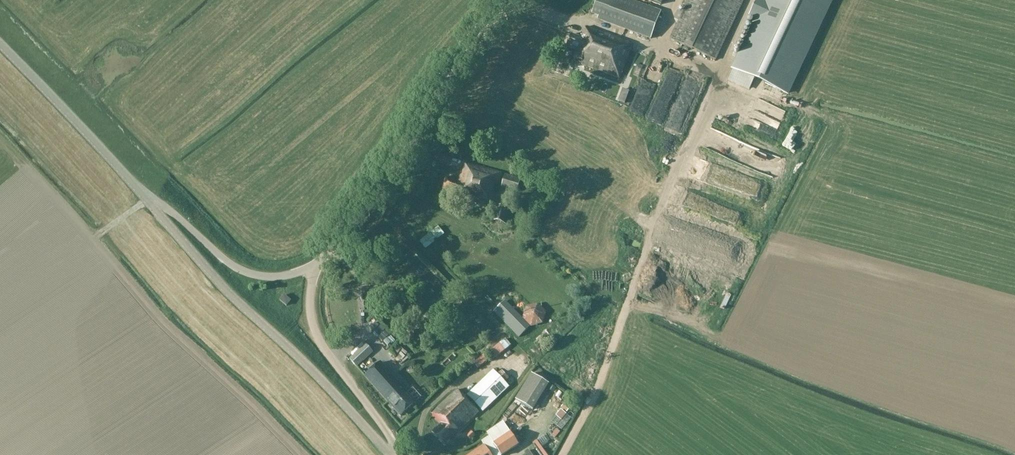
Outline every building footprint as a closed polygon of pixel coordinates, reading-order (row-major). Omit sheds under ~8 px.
[(592,13),(599,16),(598,19),(651,39),(661,12),(630,0),(597,0),(592,13)] [(671,39),(716,60),(745,0),(690,0),(671,39)] [(788,96),(833,1),(834,0),(757,0),(753,7),(749,17),(752,18),(754,19),(749,31),(731,69),(788,96)] [(571,35),(567,47),(578,51),(574,61),(620,78),(633,44),(586,27),(582,39),(571,35)] [(638,84),(646,56),(634,52),(625,80),(638,84)] [(727,157),(732,146),(722,141),(717,152),(727,157)] [(462,171),(459,182),(446,178),(442,190),(455,194),(454,197),(461,199),(461,201),(491,210),(495,199),(491,195),(493,187),(499,185),(503,174),(467,163),(464,171),(462,171)] [(501,188),(517,193),(521,179),(505,175),(501,188)] [(496,207),(493,220),(505,223),(509,210),(496,207)] [(280,300),(287,306),(291,301),(284,295),(280,300)] [(505,304),(496,314),(516,334),(526,325),(505,304)] [(532,327),(543,324),(546,312),(537,305),(526,307),(523,319),(532,327)] [(478,369),(489,359),(492,361),(511,345),(506,339),(486,355),(485,354),(473,363),(478,369)] [(350,359),(357,367),(373,352),(366,344),(350,359)] [(417,402),(381,362),(365,377),(401,417),(417,402)] [(508,386),(506,383),(510,379),(503,371),(498,375),(494,371),(468,396),(483,410),(508,386)] [(532,374),(516,400),(533,410),(549,384),(532,374)] [(433,432),(445,444),(479,412),(458,390),(432,414),(442,424),(433,432)] [(506,415),(517,402),(513,398),(502,412),(506,415)] [(563,403),(554,410),(559,416),(567,409),(563,403)] [(539,432),(547,446),(565,436),(556,422),(539,432)] [(487,433),(492,440),(503,432),(498,425),(487,433)] [(506,436),(493,445),(500,454),(504,454),(518,445),(510,433),(506,436)] [(541,439),(531,443),(536,454),(547,454),(541,439)] [(478,450),(470,454),(491,454),(485,445),(478,450)]
